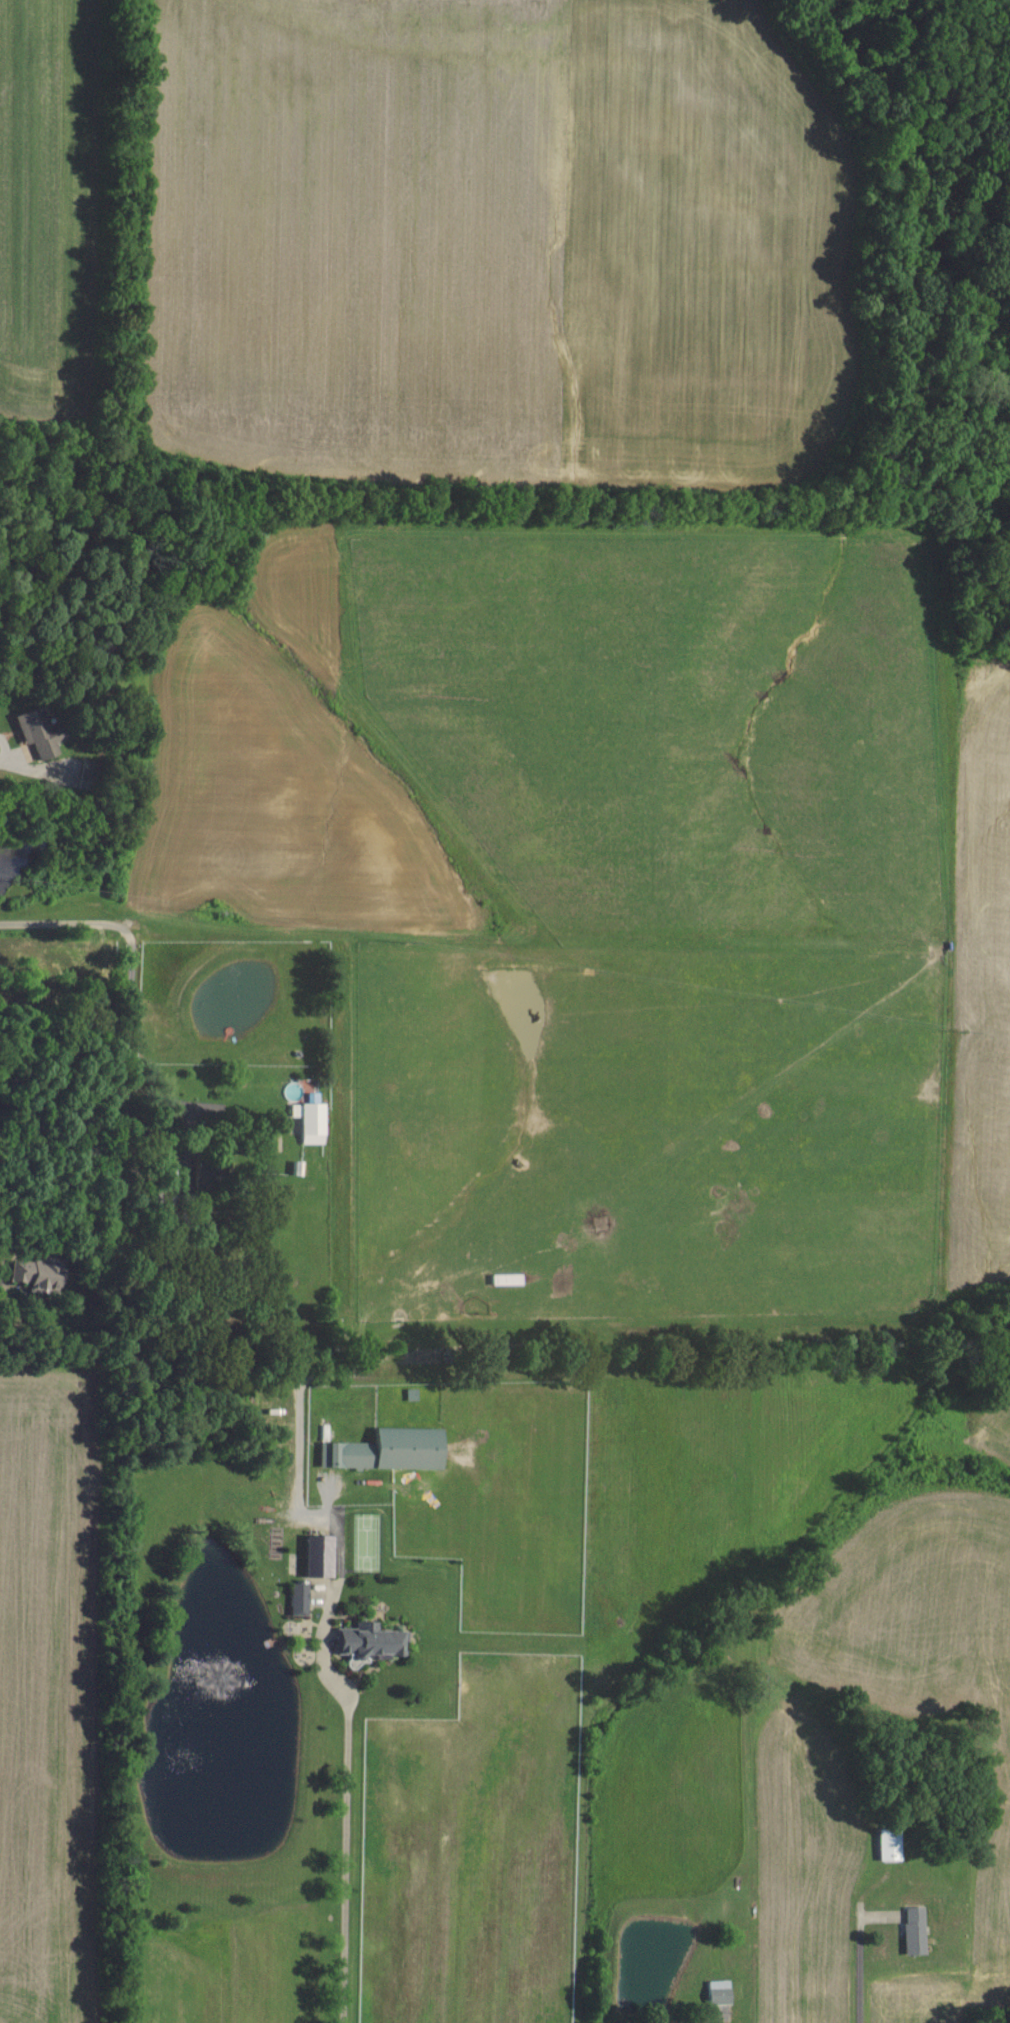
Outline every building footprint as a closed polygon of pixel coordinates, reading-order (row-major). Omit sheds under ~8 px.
[(17,715),(27,744),(34,742),(41,762),(63,754),(59,745),(71,741),(68,730),(54,735),(43,706),(17,715)] [(330,1102),(323,1102),(323,1092),(312,1092),(312,1104),(296,1104),(296,1117),(306,1117),(306,1144),(329,1144),(330,1102)] [(63,1295),(68,1268),(54,1266),(54,1270),(17,1264),(15,1279),(34,1282),(33,1291),(63,1295)] [(324,1468),(450,1469),(450,1428),(382,1428),(382,1443),(325,1442),(324,1468)] [(337,1577),(338,1536),(312,1535),(311,1577),(337,1577)] [(312,1616),(312,1584),(296,1584),(295,1615),(312,1616)] [(410,1631),(383,1631),(383,1622),(361,1621),(361,1629),(345,1629),(345,1655),(355,1655),(355,1659),(409,1660),(410,1631)] [(922,1907),(903,1907),(904,1954),(923,1954),(922,1907)] [(707,2005),(731,2004),(731,1980),(707,1980),(707,2005)]
